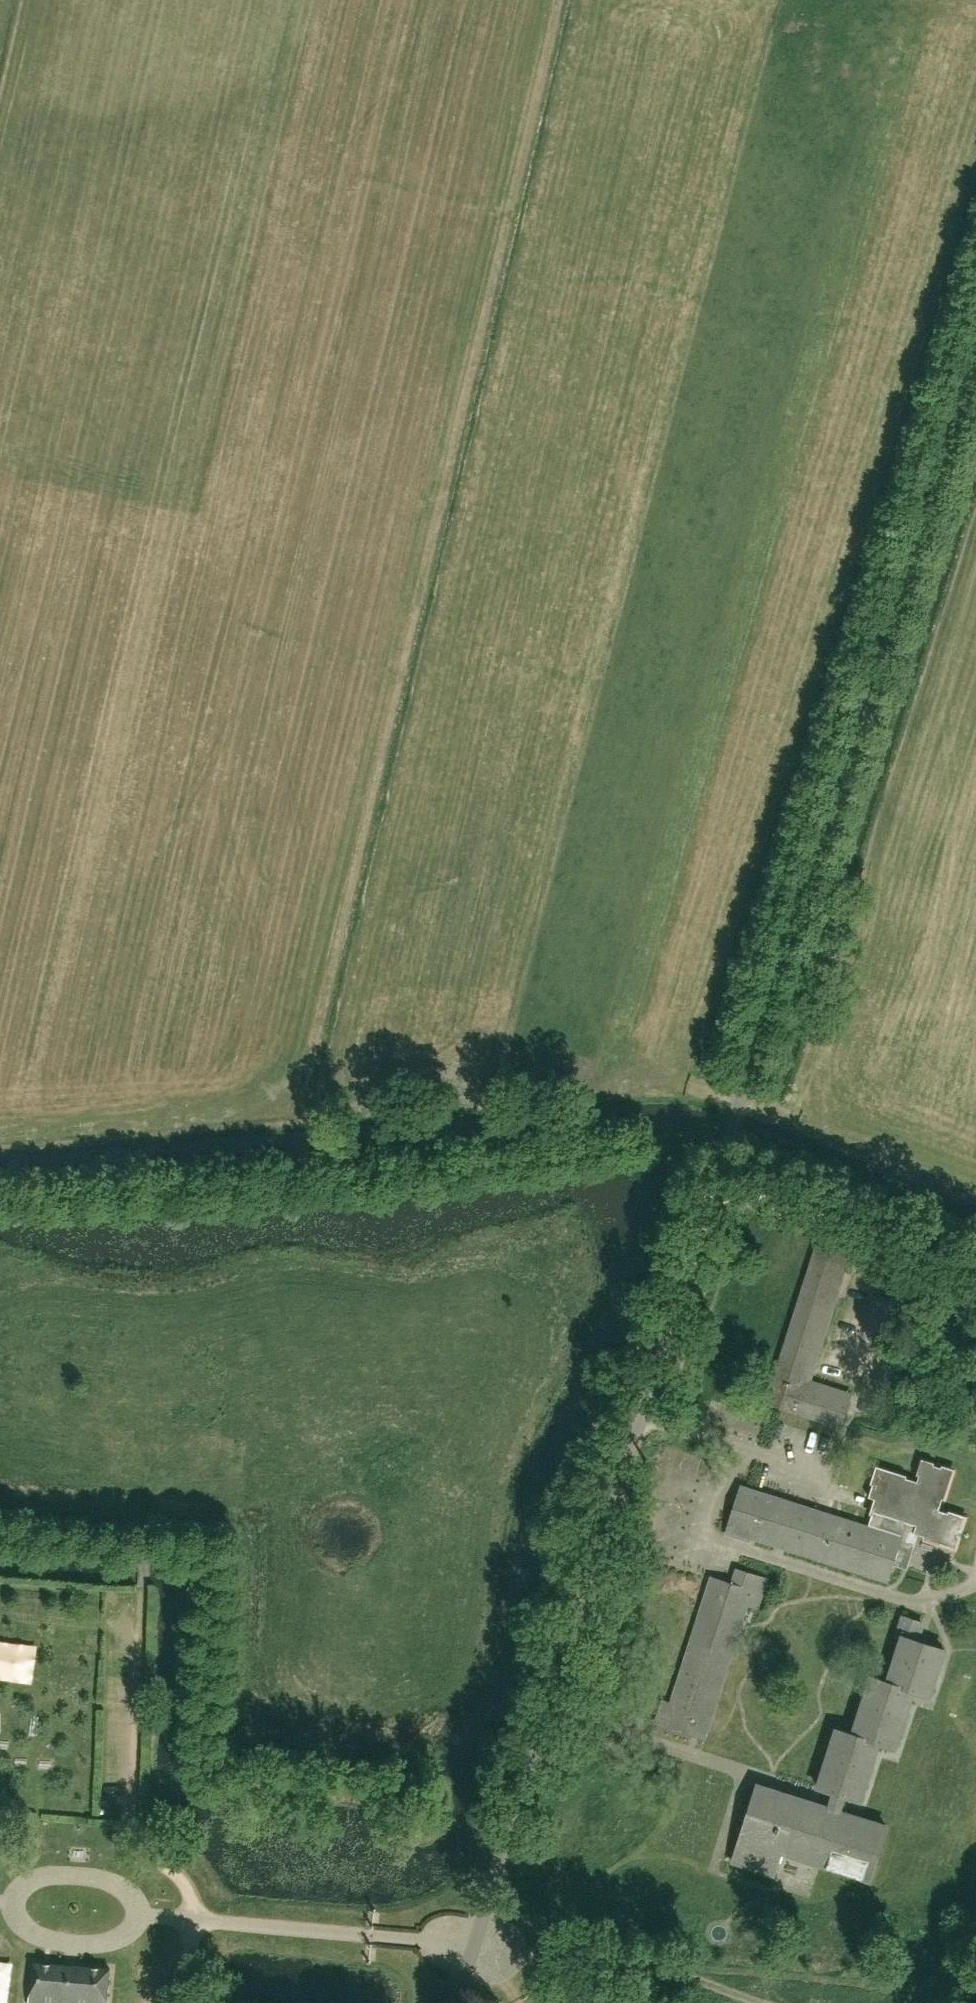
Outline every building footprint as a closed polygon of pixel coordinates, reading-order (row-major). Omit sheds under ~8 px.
[(853,1257),(858,1241),(830,1233),(826,1247),(818,1245),(768,1403),(840,1425),(848,1400),(801,1385),(842,1254),(853,1257)] [(868,1528),(751,1491),(741,1488),(726,1533),(749,1540),(750,1536),(887,1580),(893,1561),(904,1565),(914,1534),(954,1546),(963,1518),(939,1510),(951,1471),(923,1462),(917,1482),(877,1469),(868,1497),(876,1500),(868,1528)] [(712,1578),(711,1580),(672,1704),(663,1701),(656,1722),(703,1737),(746,1604),(756,1607),(765,1579),(737,1570),(733,1585),(712,1578)] [(836,1729),(818,1787),(834,1792),(829,1808),(757,1785),(732,1860),(774,1874),(783,1845),(822,1858),(820,1864),(869,1880),(887,1826),(838,1811),(843,1795),(859,1801),(878,1744),(894,1749),(912,1692),(929,1697),(944,1650),(917,1641),(923,1622),(903,1616),(897,1635),(902,1637),(887,1682),(871,1677),(853,1734),(836,1729)] [(32,1963),(29,2002),(108,2002),(110,1968),(32,1963)]
